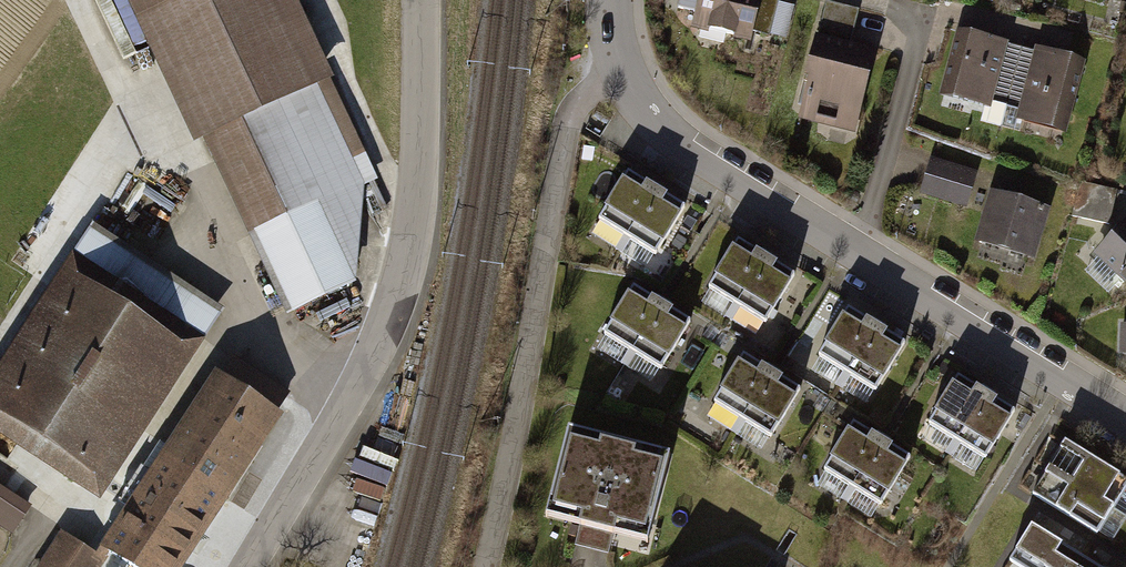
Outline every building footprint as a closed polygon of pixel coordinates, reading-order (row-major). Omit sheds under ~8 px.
[(356,185),(309,84),(332,75),(297,0),(127,0),(193,140),(202,135),(284,311),(353,279),(356,185)] [(759,0),(700,0),(694,19),(750,35),(759,0)] [(790,39),(797,5),(781,2),(774,36),(790,39)] [(820,38),(853,47),(862,13),(829,4),(820,38)] [(1007,51),(955,37),(936,107),(988,121),(992,106),(1007,51)] [(796,126),(853,142),(876,53),(853,47),(820,38),(796,126)] [(1007,51),(992,106),(1020,113),(1035,58),(1007,51)] [(1085,72),(1035,58),(1020,113),(1014,133),(1065,147),(1085,72)] [(979,177),(932,163),(921,200),(967,214),(979,177)] [(599,223),(629,240),(657,193),(627,175),(599,223)] [(687,211),(657,193),(629,240),(659,258),(687,211)] [(1049,216),(989,199),(973,252),(1033,270),(1049,216)] [(93,224),(0,364),(0,434),(98,498),(223,309),(93,224)] [(1094,260),(1125,292),(1125,224),(1094,260)] [(732,313),(763,266),(738,250),(707,297),(732,313)] [(763,266),(732,313),(760,332),(791,285),(763,266)] [(633,355),(662,308),(634,291),(605,338),(633,355)] [(662,308),(633,355),(661,373),(691,326),(662,308)] [(845,386),(874,334),(840,316),(811,368),(845,386)] [(874,334),(845,386),(878,404),(906,352),(874,334)] [(738,429),(769,380),(740,362),(709,410),(738,429)] [(219,378),(167,460),(223,497),(275,415),(219,378)] [(769,380),(738,429),(771,449),(802,401),(769,380)] [(951,451),(981,400),(948,380),(918,431),(951,451)] [(981,400),(951,451),(986,471),(1016,420),(981,400)] [(842,493),(871,442),(841,425),(812,477),(842,493)] [(670,453),(569,428),(546,518),(584,528),(580,544),(613,552),(617,536),(648,543),(670,453)] [(871,442),(842,493),(881,515),(910,463),(871,442)] [(1113,515),(1125,492),(1125,479),(1062,442),(1043,474),(1113,515)] [(167,460),(155,479),(140,470),(116,507),(128,515),(105,550),(131,566),(177,566),(223,497),(167,460)] [(1113,515),(1043,474),(1023,508),(1092,549),(1113,515)] [(0,483),(0,526),(10,533),(30,503),(0,483)] [(1073,563),(1028,534),(1006,566),(1071,566),(1073,563)] [(62,541),(45,566),(102,566),(100,566),(62,541)]
